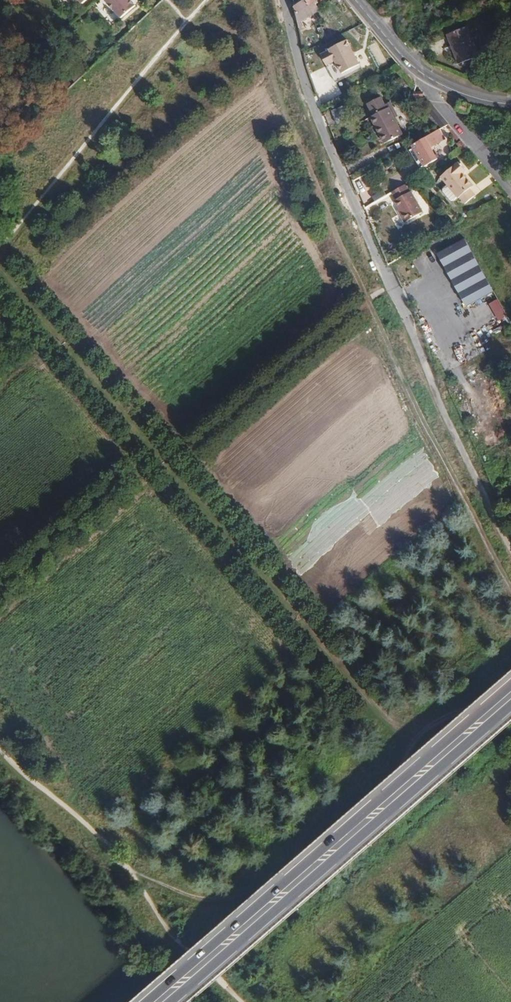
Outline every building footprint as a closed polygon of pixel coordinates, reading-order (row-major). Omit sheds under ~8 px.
[(110,3),(109,4),(115,11),(116,10),(123,19),(137,6),(132,0),(107,0),(110,3)] [(299,23),(318,11),(314,3),(317,1),(316,0),(295,0),(299,23)] [(479,54),(467,25),(448,33),(460,62),(479,54)] [(359,65),(346,41),(329,51),(329,52),(321,57),(326,67),(335,62),(342,75),(359,65)] [(385,66),(375,54),(371,57),(381,70),(385,66)] [(335,62),(326,67),(336,84),(362,70),(359,65),(342,75),(335,62)] [(371,118),(386,110),(380,98),(365,107),(371,118)] [(471,106),(459,101),(456,108),(468,114),(471,106)] [(403,134),(389,108),(386,110),(371,118),(367,120),(372,129),(376,127),(386,144),(403,134)] [(443,137),(439,130),(410,147),(423,169),(438,160),(429,145),(443,137)] [(460,153),(468,148),(465,143),(457,148),(460,153)] [(465,173),(458,164),(438,179),(445,187),(440,191),(441,194),(447,201),(450,204),(455,200),(456,199),(461,206),(472,198),(467,191),(471,188),(462,175),(465,173)] [(408,193),(403,186),(391,194),(395,201),(393,202),(397,208),(400,214),(398,215),(403,224),(421,214),(409,193),(408,193)] [(428,212),(424,200),(419,201),(424,214),(428,212)] [(465,307),(492,292),(463,239),(436,254),(465,307)] [(498,321),(507,316),(497,299),(488,304),(498,321)]
